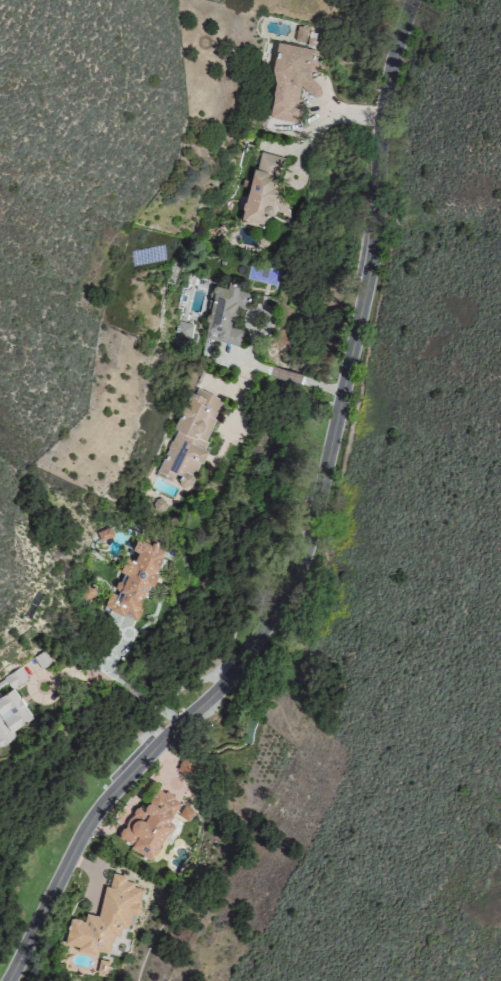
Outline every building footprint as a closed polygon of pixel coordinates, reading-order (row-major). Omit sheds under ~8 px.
[(305,42),(306,28),(296,27),(295,41),(305,42)] [(276,44),(268,119),(298,122),(300,105),(297,105),(298,93),(318,95),(320,79),(317,79),(318,63),(313,63),(315,49),(312,49),(313,38),(309,38),(308,47),(276,44)] [(283,158),(260,153),(256,171),(252,170),(240,221),(263,226),(267,210),(284,214),(287,199),(272,196),(276,176),(279,177),(283,158)] [(239,346),(242,330),(231,327),(236,308),(245,310),(250,290),(227,285),(226,289),(213,285),(207,310),(212,311),(206,338),(239,346)] [(175,344),(189,345),(191,324),(177,323),(175,344)] [(156,477),(174,484),(188,489),(223,399),(191,387),(174,430),(174,429),(156,477)] [(113,536),(109,527),(96,534),(100,542),(113,536)] [(136,622),(142,607),(139,606),(147,585),(152,587),(157,575),(155,574),(164,550),(137,539),(132,551),(136,553),(132,562),(124,559),(118,573),(122,574),(113,595),(108,593),(102,608),(136,622)] [(41,670),(52,661),(44,650),(33,658),(41,670)] [(13,688),(26,680),(21,672),(0,685),(0,746),(16,736),(12,730),(31,718),(13,688)] [(175,769),(187,778),(196,766),(184,757),(175,769)] [(152,860),(165,834),(174,838),(183,821),(187,823),(193,813),(180,806),(182,803),(157,790),(151,801),(147,798),(141,810),(134,806),(116,840),(152,860)] [(108,955),(112,937),(118,938),(120,929),(127,931),(130,915),(137,916),(143,891),(132,888),(133,884),(123,881),(124,877),(109,873),(98,917),(85,914),(83,921),(69,918),(63,944),(77,947),(76,952),(97,957),(98,952),(108,955)]
